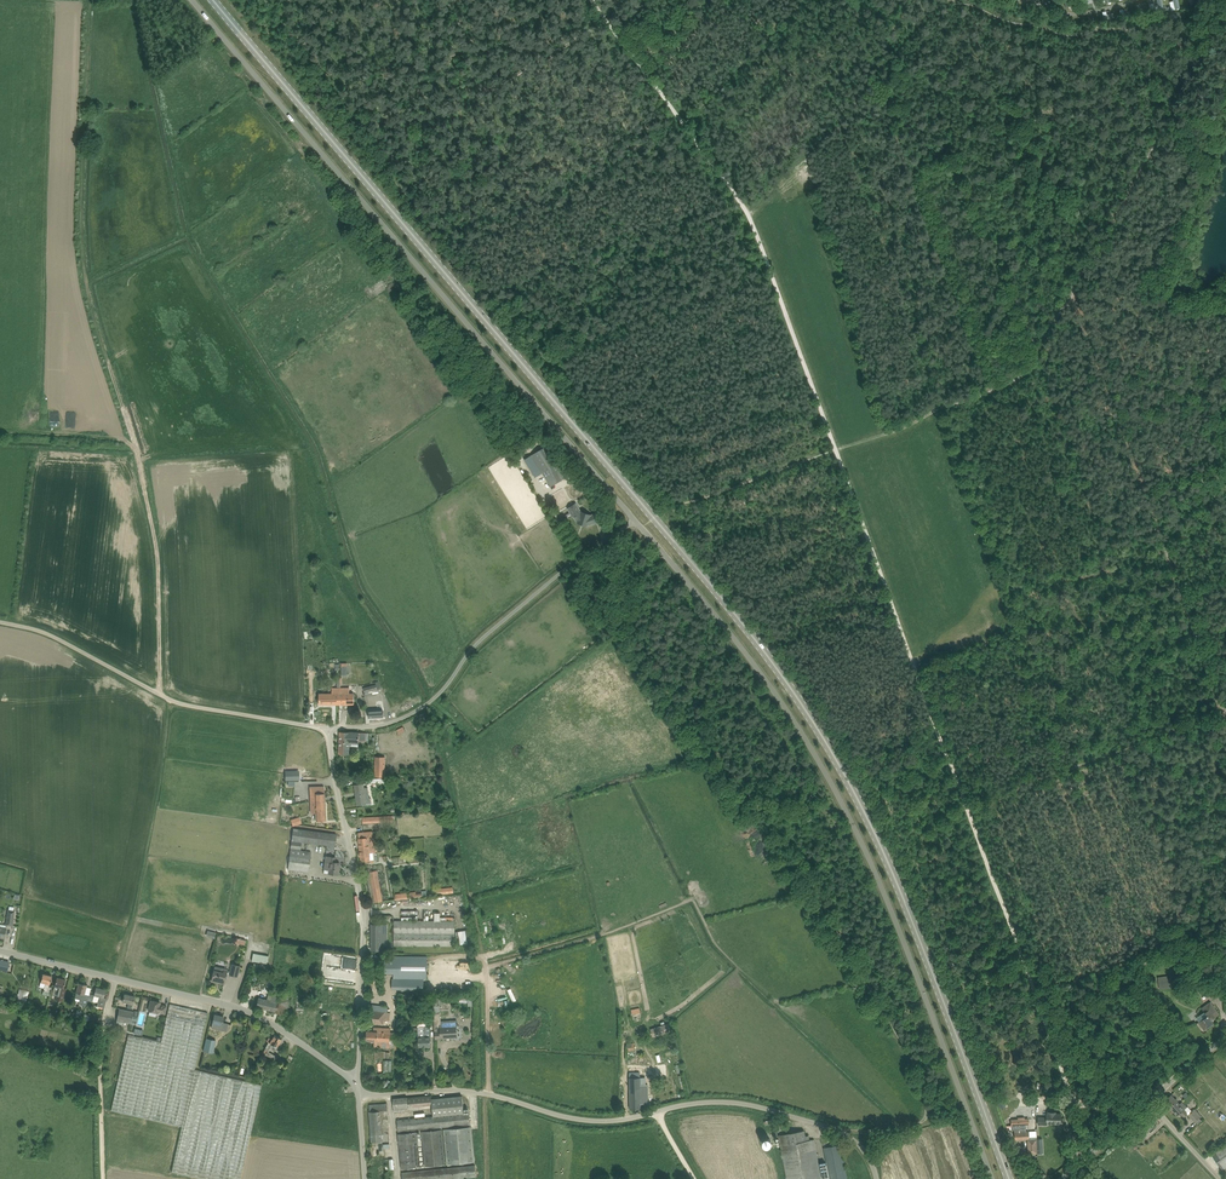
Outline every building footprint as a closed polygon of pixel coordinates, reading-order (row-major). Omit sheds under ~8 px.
[(1154,12),(1165,9),(1162,0),(1151,0),(1154,12)] [(1172,0),(1169,1),(1171,10),(1180,8),(1178,0),(1172,0)] [(1145,1),(1136,3),(1139,12),(1148,10),(1145,1)] [(548,445),(532,455),(551,487),(567,477),(548,445)] [(534,477),(542,473),(530,455),(523,459),(534,477)] [(568,508),(570,513),(573,517),(574,516),(577,522),(577,523),(587,526),(588,526),(594,523),(594,524),(600,522),(596,513),(591,515),(588,514),(588,513),(589,513),(589,512),(588,512),(588,511),(587,511),(587,510),(586,510),(585,510),(585,511),(584,511),(584,512),(581,511),(576,503),(567,508),(568,508)] [(376,684),(363,688),(365,693),(378,689),(376,684)] [(332,693),(320,693),(320,704),(340,704),(339,693),(341,693),(341,687),(332,688),(332,693)] [(354,704),(354,692),(350,692),(350,687),(341,687),(341,693),(339,693),(340,704),(354,704)] [(446,732),(454,726),(450,721),(442,727),(446,732)] [(340,732),(340,735),(339,754),(349,754),(349,746),(358,746),(359,740),(366,741),(367,733),(350,732),(340,732)] [(376,756),(375,776),(384,777),(385,757),(376,756)] [(357,805),(363,804),(367,804),(367,803),(372,803),(371,797),(369,798),(368,787),(365,787),(364,783),(354,785),(357,805)] [(324,787),(315,787),(309,787),(309,793),(310,793),(311,812),(316,812),(316,821),(326,820),(324,787)] [(160,810),(154,856),(289,875),(289,870),(309,872),(311,852),(290,849),(289,856),(287,856),(291,828),(160,810)] [(293,828),(292,840),(291,840),(290,848),(301,850),(302,842),(335,846),(336,834),(293,828)] [(358,833),(362,861),(371,860),(374,859),(373,853),(378,852),(377,844),(372,845),(371,831),(358,833)] [(329,870),(328,873),(338,875),(340,863),(335,862),(335,857),(325,856),(323,869),(329,870)] [(365,872),(367,872),(372,902),(383,901),(377,870),(370,871),(369,869),(365,870),(365,872)] [(12,926),(15,910),(8,909),(6,925),(12,926)] [(394,946),(455,946),(455,920),(394,920),(394,946)] [(371,950),(381,950),(381,943),(387,943),(387,924),(371,924),(371,950)] [(457,930),(460,944),(467,943),(464,929),(457,930)] [(207,930),(206,936),(214,938),(216,932),(207,930)] [(252,953),(251,961),(267,962),(268,954),(252,953)] [(384,973),(390,973),(393,973),(393,978),(424,979),(427,979),(427,956),(385,956),(384,973)] [(8,971),(10,962),(0,959),(0,970),(8,971)] [(237,977),(240,965),(232,963),(231,971),(227,970),(228,968),(224,967),(223,972),(214,970),(211,981),(217,982),(217,981),(224,983),(227,974),(229,974),(229,975),(237,977)] [(42,994),(50,996),(52,987),(49,986),(49,984),(52,976),(48,975),(48,974),(45,973),(45,974),(43,973),(40,986),(44,987),(42,994)] [(66,979),(57,977),(55,986),(53,994),(56,995),(55,999),(63,1001),(65,992),(62,991),(63,988),(66,979)] [(1172,977),(1158,980),(1159,986),(1173,984),(1172,977)] [(501,996),(499,980),(493,981),(495,997),(501,996)] [(79,982),(75,997),(80,999),(79,1004),(86,1006),(88,1000),(89,995),(84,994),(87,985),(79,982)] [(1212,984),(1205,989),(1207,992),(1208,993),(1206,994),(1208,997),(1210,996),(1213,1001),(1220,995),(1215,989),(1214,987),(1212,984)] [(97,1006),(99,1006),(104,1008),(107,998),(104,997),(106,989),(96,987),(94,995),(95,995),(93,1000),(98,1002),(97,1006)] [(512,1001),(516,1000),(511,988),(508,989),(512,1001)] [(123,1001),(128,1003),(127,1008),(131,1009),(132,1004),(133,1004),(135,996),(124,994),(123,1001)] [(280,1013),(283,998),(271,996),(270,1000),(270,1001),(274,1002),(273,1006),(270,1005),(270,1007),(268,1007),(267,1010),(280,1013)] [(270,1000),(258,998),(256,1007),(267,1010),(268,1007),(270,1007),(270,1005),(273,1006),(274,1002),(270,1001),(270,1000)] [(289,1000),(283,998),(280,1013),(286,1014),(289,1000)] [(151,1000),(148,1011),(159,1013),(159,1012),(165,1013),(167,1006),(160,1004),(160,1002),(151,1000)] [(1204,1012),(1198,1016),(1201,1020),(1199,1022),(1198,1022),(1204,1030),(1213,1024),(1211,1020),(1215,1017),(1219,1014),(1216,1010),(1210,1001),(1201,1007),(1204,1012)] [(168,1010),(162,1037),(161,1042),(128,1035),(111,1110),(182,1126),(171,1172),(205,1178),(240,1178),(261,1085),(195,1069),(208,1013),(170,1004),(168,1010)] [(131,1023),(134,1011),(119,1008),(117,1020),(131,1023)] [(369,1010),(368,1022),(384,1024),(384,1019),(389,1020),(390,1013),(386,1012),(369,1010)] [(98,1018),(92,1016),(84,1014),(82,1019),(88,1021),(97,1023),(98,1018)] [(214,1014),(212,1023),(211,1028),(223,1031),(225,1023),(222,1022),(224,1016),(214,1014)] [(58,1018),(56,1025),(64,1028),(66,1022),(63,1022),(64,1019),(58,1018)] [(457,1037),(456,1026),(456,1024),(446,1025),(446,1020),(439,1020),(439,1030),(435,1030),(436,1039),(441,1039),(441,1038),(457,1037)] [(669,1024),(653,1029),(655,1036),(671,1031),(669,1024)] [(430,1026),(418,1027),(419,1047),(431,1046),(430,1037),(430,1026)] [(401,1033),(394,1032),(367,1031),(366,1040),(375,1041),(374,1046),(394,1047),(394,1045),(400,1045),(401,1033)] [(272,1039),(269,1037),(267,1041),(268,1042),(264,1049),(265,1049),(267,1050),(269,1051),(273,1045),(276,1047),(281,1038),(274,1034),(272,1039)] [(219,1040),(207,1037),(203,1052),(218,1055),(219,1048),(217,1047),(219,1040)] [(278,1057),(269,1051),(267,1050),(265,1054),(276,1061),(278,1057)] [(384,1060),(383,1071),(391,1071),(391,1060),(384,1060)] [(648,1103),(648,1085),(641,1085),(641,1077),(630,1078),(630,1109),(641,1109),(641,1104),(648,1103)] [(1169,1107),(1177,1101),(1171,1094),(1164,1101),(1169,1107)] [(407,1097),(393,1098),(394,1111),(408,1110),(408,1107),(432,1105),(433,1116),(397,1119),(398,1132),(470,1124),(469,1113),(464,1113),(463,1102),(462,1096),(432,1099),(431,1095),(407,1098),(407,1097)] [(1182,1102),(1179,1104),(1177,1101),(1169,1107),(1177,1116),(1180,1113),(1183,1117),(1187,1114),(1184,1110),(1186,1107),(1182,1102)] [(372,1142),(383,1141),(382,1134),(389,1134),(389,1124),(387,1103),(369,1105),(372,1142)] [(1195,1122),(1195,1121),(1199,1118),(1201,1116),(1195,1109),(1188,1115),(1195,1122)] [(1038,1117),(1038,1124),(1047,1125),(1046,1123),(1055,1124),(1055,1125),(1062,1125),(1062,1118),(1061,1118),(1061,1114),(1053,1113),(1053,1112),(1048,1112),(1048,1113),(1047,1113),(1046,1117),(1038,1117)] [(1012,1120),(1012,1126),(1012,1129),(1015,1129),(1016,1133),(1015,1133),(1015,1138),(1029,1137),(1028,1132),(1026,1132),(1026,1124),(1029,1124),(1028,1119),(1025,1119),(1025,1118),(1025,1117),(1020,1118),(1020,1119),(1012,1120)] [(1148,1129),(1150,1132),(1154,1129),(1152,1126),(1154,1124),(1148,1118),(1141,1125),(1146,1131),(1148,1129)] [(443,1129),(447,1164),(475,1161),(472,1126),(443,1129)] [(442,1129),(422,1131),(425,1166),(445,1164),(442,1129)] [(1125,1148),(1139,1135),(1134,1129),(1120,1143),(1125,1148)] [(814,1139),(810,1140),(809,1135),(805,1136),(804,1130),(779,1135),(782,1155),(781,1155),(782,1158),(786,1177),(785,1177),(786,1178),(822,1178),(814,1139)] [(417,1132),(398,1134),(399,1144),(401,1169),(417,1167),(415,1143),(418,1142),(417,1132)] [(768,1138),(766,1137),(765,1138),(764,1138),(763,1139),(762,1140),(762,1141),(762,1143),(763,1145),(764,1146),(765,1146),(767,1147),(769,1146),(770,1145),(771,1144),(771,1143),(771,1141),(771,1140),(770,1139),(769,1138),(768,1138)] [(1037,1153),(1037,1152),(1036,1142),(1036,1140),(1029,1140),(1029,1153),(1037,1153)] [(841,1144),(824,1147),(830,1178),(847,1178),(841,1144)] [(1217,1151),(1212,1154),(1223,1170),(1225,1168),(1225,1144),(1217,1151)] [(408,1172),(402,1173),(402,1178),(453,1178),(476,1177),(475,1165),(408,1172)] [(826,1165),(820,1166),(823,1178),(829,1178),(826,1165)]
